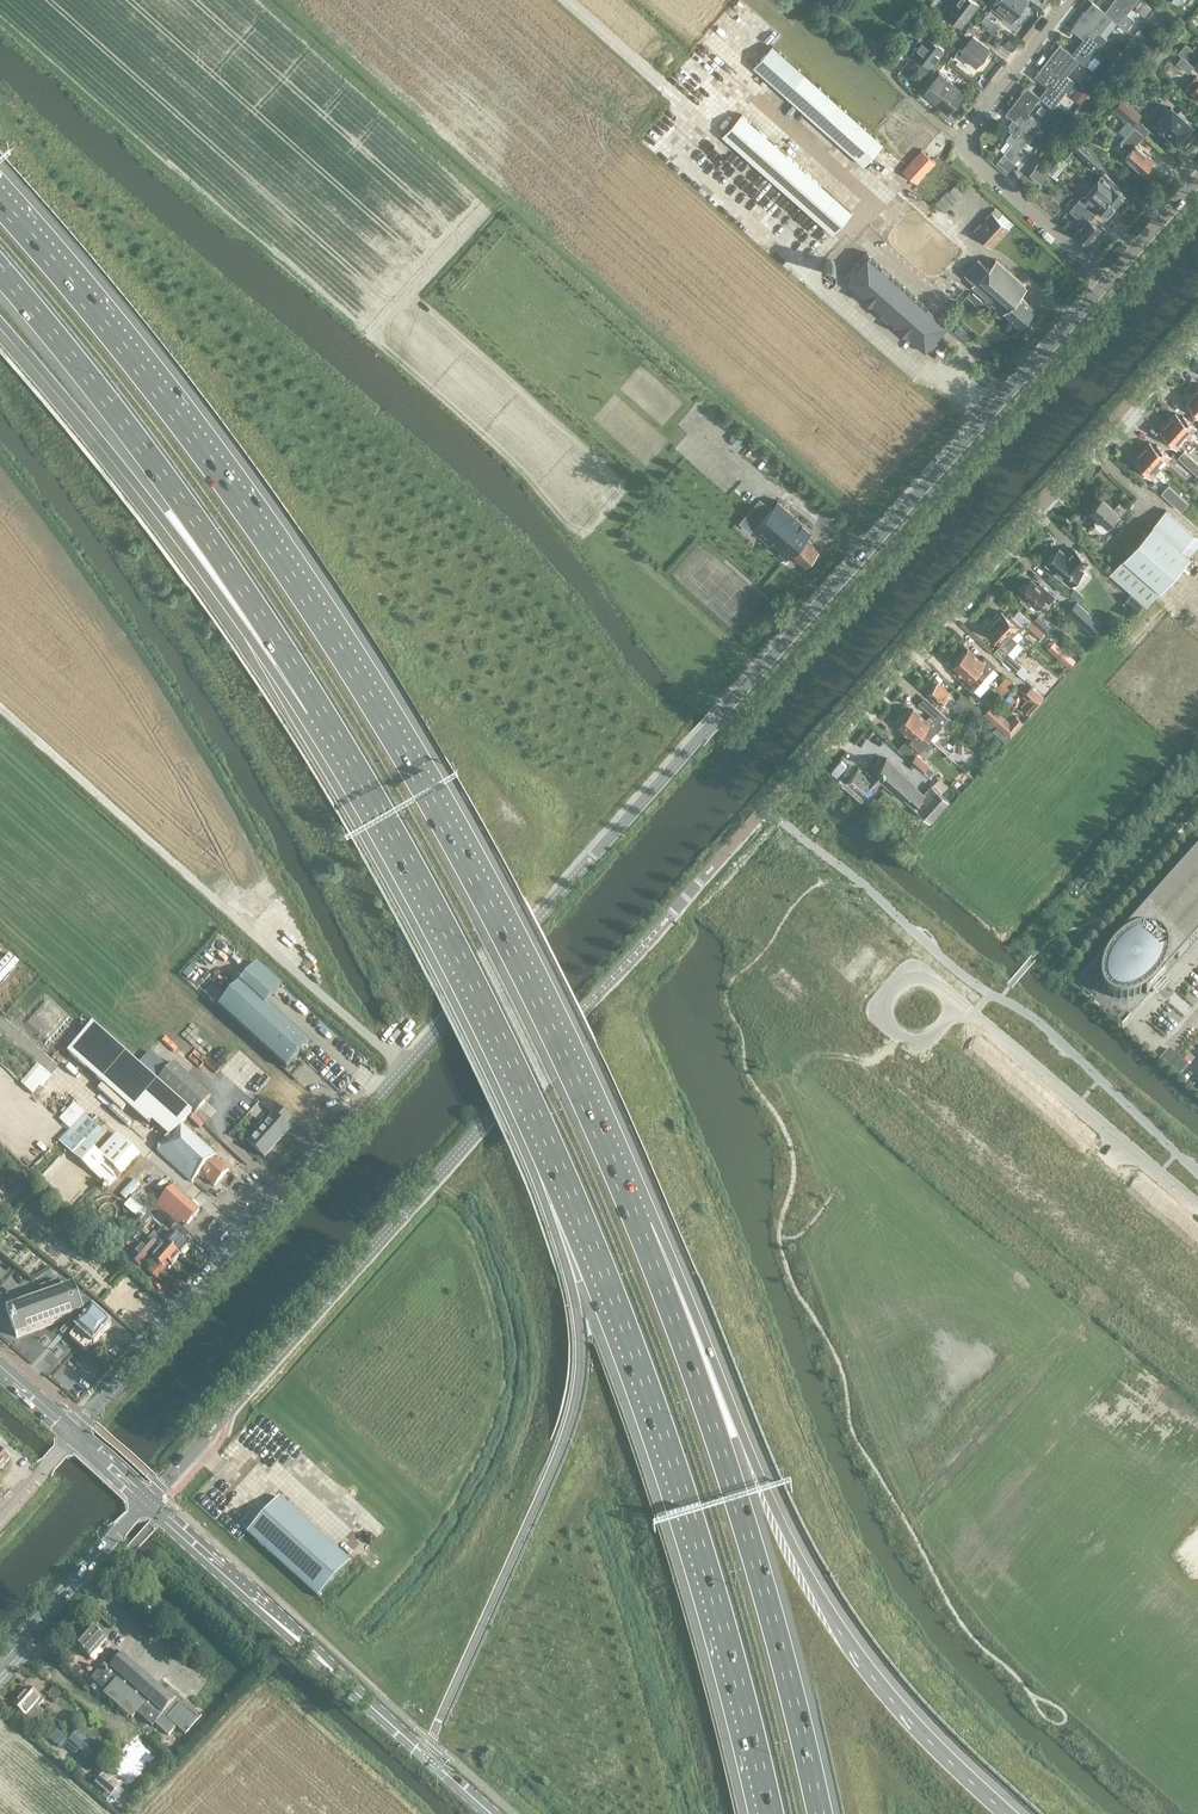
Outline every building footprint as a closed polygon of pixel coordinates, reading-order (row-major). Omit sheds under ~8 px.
[(950,7),(949,7),(944,13),(962,27),(979,4),(974,0),(955,0),(950,7)] [(993,5),(994,6),(1006,15),(1008,12),(1015,18),(1029,0),(1028,0),(997,0),(993,5)] [(1105,12),(1119,24),(1136,3),(1138,0),(1114,0),(1105,12)] [(1156,1),(1155,0),(1149,0),(1148,2),(1144,0),(1141,0),(1137,8),(1150,14),(1156,1)] [(1076,24),(1072,29),(1081,36),(1085,31),(1094,38),(1098,32),(1099,33),(1111,18),(1119,24),(1105,12),(1093,3),(1076,24)] [(983,16),(992,23),(997,18),(991,13),(990,15),(986,12),(983,16)] [(931,67),(944,49),(930,38),(931,36),(925,31),(915,43),(918,46),(913,53),(931,67)] [(1060,44),(1060,45),(1087,66),(1103,45),(1107,39),(1099,33),(1098,32),(1094,38),(1085,31),(1081,36),(1084,39),(1072,54),(1060,44)] [(990,50),(973,37),(963,50),(961,49),(955,56),(962,61),(964,58),(977,67),(990,50)] [(1197,52),(1186,42),(1178,52),(1183,56),(1194,66),(1197,62),(1197,51),(1197,52)] [(864,164),(877,148),(883,143),(773,45),(754,67),(864,164)] [(1044,65),(1040,71),(1048,78),(1052,73),(1061,80),(1066,74),(1067,75),(1078,60),(1086,66),(1087,66),(1060,45),(1044,65)] [(1183,56),(1178,62),(1189,72),(1194,66),(1183,56)] [(1090,74),(1083,84),(1090,90),(1100,77),(1101,76),(1098,74),(1089,67),(1086,71),(1090,74)] [(940,73),(925,92),(921,89),(916,96),(920,99),(924,94),(938,105),(941,101),(951,109),(964,92),(940,73)] [(1052,80),(1039,96),(1054,108),(1071,87),(1075,81),(1067,75),(1066,74),(1061,80),(1052,73),(1048,78),(1052,80)] [(1197,75),(1186,86),(1197,97),(1197,76),(1197,75)] [(1076,95),(1083,100),(1089,93),(1080,86),(1076,91),(1078,93),(1076,95)] [(1011,107),(1006,113),(1013,119),(1015,121),(1020,114),(1029,121),(1032,117),(1029,114),(1041,99),(1053,109),(1054,108),(1039,96),(1027,87),(1011,107)] [(1116,107),(1133,123),(1141,114),(1124,98),(1116,107)] [(1186,117),(1179,111),(1177,113),(1171,107),(1156,123),(1163,128),(1160,132),(1167,139),(1170,135),(1177,141),(1183,134),(1184,135),(1190,128),(1189,127),(1191,125),(1185,119),(1186,117)] [(1014,129),(1007,138),(1012,142),(1021,149),(1022,149),(1038,129),(1042,124),(1032,117),(1029,121),(1020,114),(1015,121),(1013,119),(1009,124),(1014,129)] [(743,115),(724,136),(831,234),(850,213),(774,143),(743,115)] [(1063,126),(1067,120),(1062,115),(1057,121),(1063,126)] [(1128,152),(1124,155),(1142,172),(1153,160),(1136,145),(1144,135),(1135,127),(1127,120),(1118,130),(1126,137),(1120,144),(1123,146),(1122,147),(1128,152)] [(1081,141),(1073,150),(1095,169),(1103,161),(1081,141)] [(1012,142),(1006,149),(1018,158),(1023,151),(1021,149),(1012,142)] [(922,149),(903,170),(917,183),(937,162),(922,149)] [(1006,149),(997,161),(1009,170),(1018,158),(1006,149)] [(1050,173),(1038,164),(1030,174),(1042,183),(1050,173)] [(1101,174),(1092,184),(1116,206),(1125,196),(1101,174)] [(1116,206),(1092,184),(1090,186),(1092,187),(1086,193),(1085,192),(1081,196),(1078,193),(1075,196),(1078,199),(1093,212),(1097,207),(1108,216),(1116,206)] [(947,191),(936,204),(945,212),(962,193),(955,186),(949,193),(947,191)] [(1093,212),(1078,199),(1069,209),(1081,220),(1077,225),(1080,228),(1076,233),(1088,243),(1101,229),(1091,220),(1095,214),(1093,212)] [(993,248),(1010,228),(999,218),(1002,214),(996,208),(975,231),(993,248)] [(867,252),(844,279),(925,351),(949,325),(867,252)] [(1020,326),(1035,309),(1020,295),(1027,286),(997,259),(989,267),(979,259),(966,274),(975,283),(973,286),(1003,313),(1004,312),(1020,326)] [(977,305),(982,300),(973,292),(968,297),(977,305)] [(967,345),(974,337),(960,324),(953,332),(967,345)] [(1194,392),(1186,400),(1192,405),(1190,408),(1197,415),(1197,395),(1194,392)] [(1175,412),(1168,421),(1183,434),(1188,429),(1192,432),(1196,427),(1183,415),(1181,417),(1175,412)] [(1183,434),(1168,421),(1160,429),(1166,434),(1164,436),(1177,448),(1182,442),(1178,439),(1183,434)] [(1142,450),(1157,463),(1162,457),(1166,461),(1169,457),(1175,461),(1173,463),(1179,469),(1182,466),(1189,473),(1193,470),(1197,474),(1197,472),(1179,455),(1178,456),(1174,452),(1170,456),(1157,444),(1155,446),(1149,441),(1142,450)] [(1157,463),(1142,450),(1134,458),(1140,463),(1138,465),(1151,477),(1160,467),(1157,463)] [(1179,455),(1197,472),(1197,462),(1184,450),(1179,455)] [(1181,510),(1189,502),(1170,484),(1162,493),(1181,510)] [(806,566),(819,550),(811,543),(812,541),(807,536),(812,530),(779,500),(773,507),(760,495),(740,519),(787,559),(792,553),(806,566)] [(1090,509),(1099,517),(1095,520),(1096,524),(1102,530),(1106,530),(1110,525),(1108,523),(1118,511),(1120,514),(1126,507),(1119,501),(1113,507),(1102,496),(1097,502),(1095,502),(1091,507),(1091,508),(1090,509)] [(1131,593),(1145,605),(1197,546),(1197,538),(1167,510),(1110,573),(1131,593)] [(1073,548),(1069,552),(1064,553),(1059,548),(1047,562),(1055,570),(1053,571),(1059,577),(1061,575),(1070,583),(1083,569),(1081,568),(1088,561),(1073,548)] [(1031,579),(1019,592),(1024,596),(1021,600),(1030,608),(1033,604),(1034,602),(1038,606),(1045,598),(1051,603),(1056,598),(1049,592),(1049,590),(1045,586),(1043,586),(1040,583),(1038,585),(1031,579)] [(1076,586),(1072,591),(1080,597),(1084,592),(1076,586)] [(1128,605),(1123,611),(1130,617),(1141,605),(1131,595),(1124,602),(1128,605)] [(1076,600),(1067,610),(1093,634),(1102,624),(1076,600)] [(1014,614),(1025,624),(1030,617),(1019,608),(1014,614)] [(1001,611),(994,619),(1012,636),(1018,629),(1023,634),(1029,628),(1025,625),(1026,624),(1021,624),(1011,615),(1008,617),(1001,611)] [(1044,630),(1048,625),(1037,616),(1033,621),(1044,630)] [(1012,636),(994,619),(986,627),(993,634),(991,636),(1000,644),(994,651),(1015,671),(1021,664),(1007,651),(1017,640),(1012,636)] [(1038,638),(1043,633),(1029,620),(1026,624),(1025,625),(1029,628),(1038,638)] [(1047,648),(1071,665),(1078,657),(1054,639),(1047,648)] [(964,650),(959,656),(983,678),(994,665),(984,656),(980,660),(968,648),(965,651),(964,650)] [(983,678),(959,656),(954,661),(955,662),(953,665),(965,676),(961,680),(972,690),(983,678)] [(997,686),(1005,693),(1014,681),(1006,675),(997,686)] [(945,705),(947,702),(963,716),(967,711),(974,717),(979,712),(972,706),(972,705),(960,695),(956,700),(952,697),(948,693),(949,691),(938,681),(928,692),(939,702),(940,701),(945,705)] [(979,691),(985,697),(990,691),(984,685),(979,691)] [(1028,700),(1023,706),(1030,713),(1044,697),(1031,686),(1023,695),(1028,700)] [(909,710),(904,716),(930,738),(948,717),(937,708),(926,720),(913,708),(911,711),(909,710)] [(930,738),(904,716),(900,721),(901,722),(898,725),(911,736),(907,741),(919,751),(930,738)] [(997,725),(1010,736),(1023,721),(1016,716),(1011,722),(1005,717),(997,725)] [(911,759),(922,770),(929,776),(935,769),(916,753),(911,759)] [(881,779),(894,790),(902,797),(904,796),(930,820),(949,799),(932,784),(924,793),(914,785),(915,783),(886,757),(883,761),(879,757),(873,764),(877,768),(873,772),(874,772),(869,778),(858,768),(847,780),(862,794),(868,787),(872,790),(881,779)] [(1104,968),(1102,971),(1103,971),(1103,974),(1101,974),(1101,977),(1103,977),(1103,981),(1102,981),(1102,984),(1103,984),(1104,987),(1103,987),(1105,990),(1106,989),(1107,992),(1106,993),(1108,995),(1109,994),(1112,996),(1110,998),(1113,1000),(1114,998),(1116,1000),(1116,1001),(1119,1002),(1119,1001),(1122,1001),(1122,1003),(1125,1003),(1125,1002),(1129,1001),(1129,1003),(1132,1002),(1132,1001),(1135,1000),(1136,1002),(1138,1001),(1138,999),(1141,998),(1142,999),(1144,998),(1144,997),(1147,995),(1150,998),(1170,976),(1169,975),(1169,976),(1168,975),(1168,970),(1169,970),(1170,967),(1169,967),(1170,963),(1171,964),(1172,960),(1171,960),(1171,957),(1177,957),(1182,961),(1181,962),(1182,963),(1197,945),(1197,850),(1193,855),(1195,858),(1191,862),(1188,860),(1135,920),(1136,921),(1137,920),(1141,924),(1142,930),(1139,931),(1139,930),(1135,931),(1136,932),(1132,933),(1132,932),(1129,934),(1130,935),(1124,936),(1123,935),(1124,934),(1123,933),(1103,956),(1107,959),(1106,962),(1104,961),(1103,964),(1105,965),(1104,968)] [(267,1005),(283,987),(257,964),(219,1007),(287,1069),(310,1043),(267,1005)] [(213,984),(207,992),(215,998),(221,990),(213,984)] [(45,1045),(69,1017),(45,995),(20,1023),(45,1045)] [(216,1155),(182,1124),(192,1113),(195,1115),(212,1096),(174,1063),(165,1073),(160,1069),(162,1067),(149,1056),(149,1055),(145,1051),(135,1063),(92,1025),(67,1052),(150,1125),(164,1108),(175,1118),(167,1127),(173,1133),(157,1151),(192,1182),(200,1173),(214,1186),(229,1170),(215,1157),(216,1155)] [(1171,1048),(1161,1059),(1178,1075),(1188,1065),(1171,1048)] [(37,1065),(27,1077),(36,1084),(41,1078),(46,1082),(51,1076),(37,1065)] [(284,1124),(290,1118),(272,1102),(266,1109),(274,1115),(248,1144),(264,1158),(289,1129),(284,1124)] [(91,1146),(104,1132),(109,1127),(88,1109),(60,1143),(110,1188),(140,1155),(118,1135),(116,1134),(98,1153),(91,1146)] [(135,1194),(126,1205),(140,1218),(150,1207),(135,1194)] [(167,1208),(187,1226),(199,1211),(180,1194),(167,1208)] [(163,1227),(173,1235),(166,1243),(181,1256),(190,1246),(184,1241),(189,1235),(162,1213),(154,1222),(162,1229),(163,1227)] [(136,1246),(128,1256),(140,1267),(149,1257),(152,1259),(151,1260),(163,1269),(168,1263),(172,1266),(181,1256),(166,1243),(158,1251),(156,1249),(158,1248),(148,1239),(140,1249),(136,1246)] [(22,1304),(9,1309),(8,1309),(17,1337),(64,1320),(65,1322),(73,1319),(77,1329),(71,1336),(87,1350),(93,1343),(94,1345),(112,1325),(84,1299),(80,1301),(75,1285),(63,1289),(62,1288),(61,1288),(60,1286),(42,1292),(44,1296),(28,1302),(27,1299),(21,1301),(22,1304)] [(0,1449),(0,1466),(2,1468),(11,1459),(0,1449)] [(280,1498),(247,1533),(318,1598),(351,1562),(280,1498)] [(90,1659),(107,1640),(93,1627),(76,1646),(90,1659)] [(107,1692),(105,1694),(132,1718),(138,1712),(153,1726),(156,1723),(170,1735),(178,1726),(186,1733),(202,1716),(166,1684),(162,1689),(123,1654),(122,1655),(116,1650),(91,1678),(107,1692)] [(28,1688),(21,1697),(41,1715),(44,1711),(40,1708),(44,1703),(28,1688)] [(41,1715),(21,1697),(13,1705),(29,1719),(30,1718),(34,1721),(39,1716),(41,1715)] [(47,1733),(50,1729),(42,1722),(38,1727),(47,1733)] [(62,1745),(68,1738),(58,1729),(52,1736),(62,1745)] [(90,1759),(99,1748),(77,1730),(69,1740),(90,1759)] [(112,1796),(121,1785),(106,1771),(96,1781),(112,1796)]
